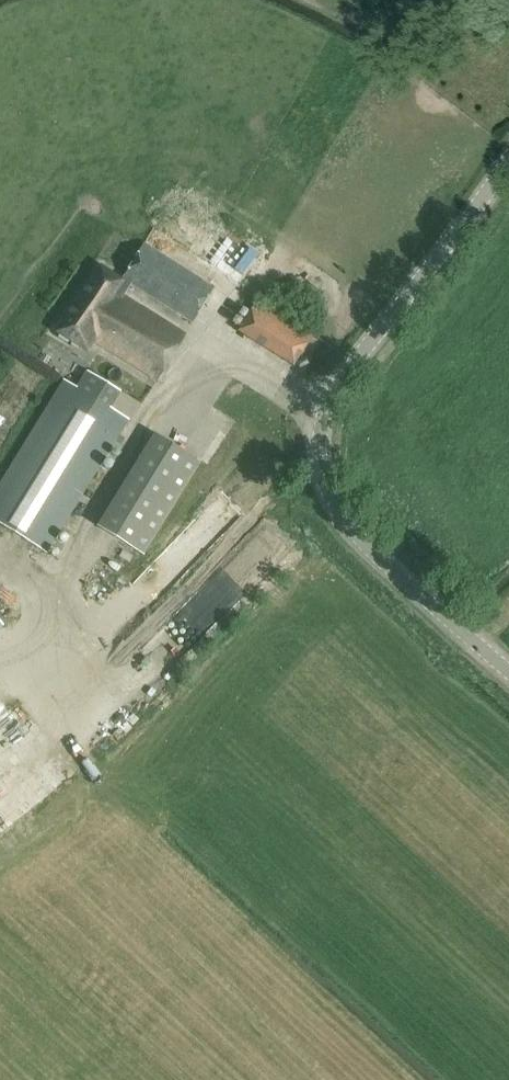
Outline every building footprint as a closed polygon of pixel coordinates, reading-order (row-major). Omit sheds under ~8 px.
[(214,288),(143,244),(120,281),(100,267),(57,332),(87,351),(93,341),(157,381),(184,336),(122,298),(130,285),(192,323),(214,288)] [(293,366),(312,336),(256,301),(238,331),(293,366)] [(2,482),(0,485),(0,525),(46,553),(66,521),(127,420),(64,381),(2,482)] [(234,386),(218,407),(226,413),(242,392),(234,386)] [(142,554),(199,463),(154,435),(97,526),(142,554)]
